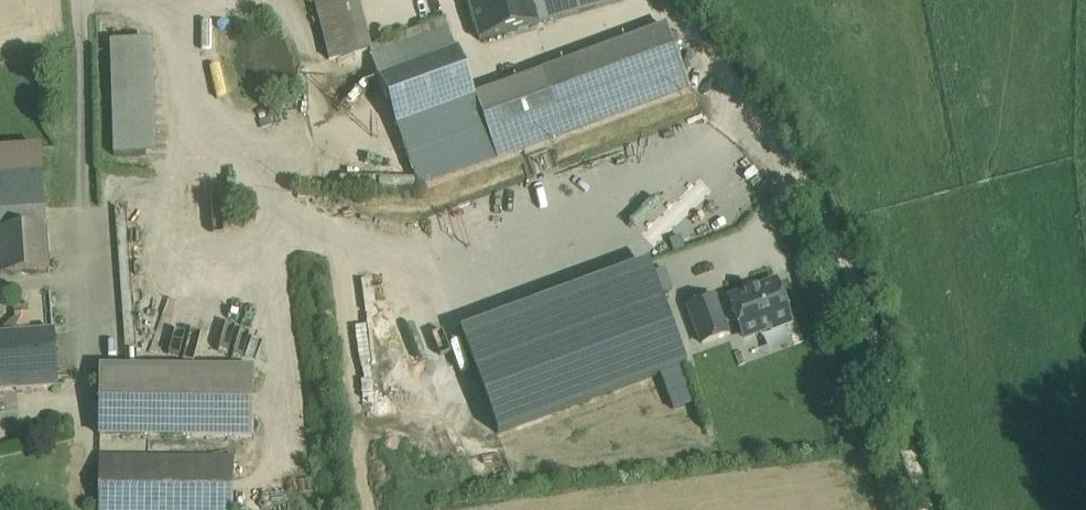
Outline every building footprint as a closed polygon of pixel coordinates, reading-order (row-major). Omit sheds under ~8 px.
[(355,0),(314,0),(329,57),(367,47),(355,0)] [(480,40),(538,24),(531,0),(469,0),(480,40)] [(538,24),(620,1),(620,0),(531,0),(538,24)] [(666,27),(542,73),(566,135),(689,89),(666,27)] [(448,28),(371,56),(379,76),(455,47),(448,28)] [(112,155),(154,153),(149,38),(107,40),(112,155)] [(455,47),(379,76),(397,127),(476,99),(475,97),(457,48),(455,47)] [(566,135),(542,73),(522,81),(545,143),(566,135)] [(486,127),(440,144),(408,157),(419,188),(545,143),(522,81),(475,97),(476,99),(486,127)] [(476,99),(397,127),(408,157),(440,144),(486,127),(476,99)] [(0,152),(0,230),(47,227),(41,149),(0,152)] [(0,230),(0,268),(0,272),(1,275),(50,272),(47,227),(0,230)] [(785,279),(726,289),(734,337),(793,327),(785,279)] [(681,377),(645,284),(467,352),(503,446),(681,377)] [(50,287),(13,290),(16,334),(54,331),(50,287)] [(717,293),(688,303),(701,344),(731,334),(717,293)] [(0,335),(0,391),(58,387),(54,331),(16,334),(0,335)] [(253,370),(101,369),(100,436),(252,437),(253,370)] [(100,459),(99,509),(233,509),(234,460),(100,459)]
